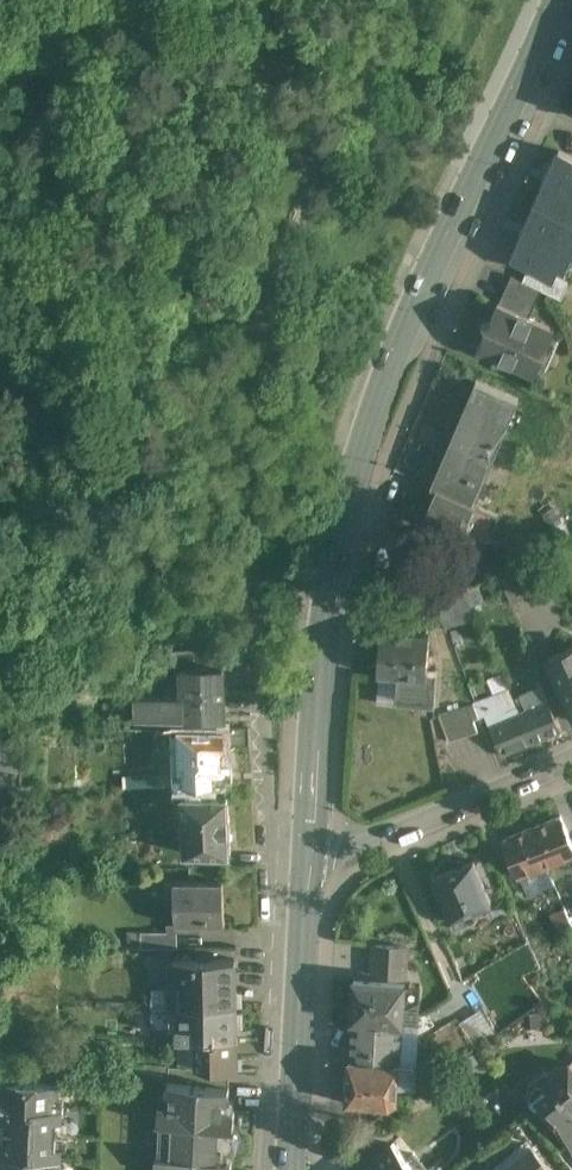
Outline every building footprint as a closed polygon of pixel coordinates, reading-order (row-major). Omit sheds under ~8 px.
[(558,152),(535,207),(571,222),(571,158),(558,152)] [(535,207),(512,261),(528,268),(552,278),(552,277),(556,266),(569,271),(571,265),(571,222),(535,207)] [(552,278),(528,268),(522,282),(541,291),(561,299),(568,284),(552,277),(552,278)] [(522,282),(511,277),(499,305),(529,318),(541,291),(522,282)] [(499,305),(497,304),(490,322),(482,325),(485,333),(478,350),(535,374),(554,329),(529,318),(499,305)] [(436,489),(474,504),(519,399),(476,380),(430,486),(436,489)] [(474,504),(436,489),(423,520),(485,547),(499,514),(474,504)] [(520,539),(494,544),(497,560),(523,555),(520,539)] [(536,562),(498,576),(511,603),(548,587),(536,562)] [(463,590),(452,595),(458,610),(470,605),(463,590)] [(412,630),(398,629),(397,630),(381,629),(378,674),(398,675),(397,696),(434,700),(436,671),(427,670),(429,633),(412,631),(412,630)] [(551,664),(571,710),(571,654),(551,664)] [(534,663),(526,666),(530,674),(537,671),(534,663)] [(222,670),(166,672),(167,689),(176,689),(176,697),(134,699),(135,720),(183,719),(224,719),(222,670)] [(496,677),(471,686),(478,702),(498,694),(499,695),(503,693),(496,677)] [(561,732),(541,688),(520,698),(526,711),(519,714),(518,714),(532,745),(561,732)] [(516,709),(506,714),(499,695),(498,694),(478,702),(473,704),(478,719),(484,717),(502,758),(532,745),(518,714),(519,714),(516,709)] [(473,704),(438,716),(448,743),(478,733),(473,721),(478,719),(473,704)] [(249,730),(224,731),(225,750),(249,749),(249,730)] [(224,731),(165,733),(166,756),(177,756),(178,777),(183,776),(183,782),(179,782),(179,792),(212,790),(212,775),(226,774),(225,754),(225,750),(224,731)] [(228,801),(181,802),(181,805),(140,805),(141,826),(176,825),(177,831),(183,831),(183,837),(173,837),(174,860),(182,859),(182,860),(229,860),(228,801)] [(531,832),(547,871),(571,860),(571,849),(560,820),(531,832)] [(531,832),(501,844),(517,883),(547,871),(531,832)] [(148,859),(134,859),(135,878),(149,878),(148,859)] [(473,863),(432,880),(450,923),(491,905),(473,863)] [(222,888),(172,889),(173,932),(223,931),(222,888)] [(556,898),(542,903),(548,915),(559,937),(570,932),(556,898)] [(175,940),(138,942),(138,958),(176,957),(175,940)] [(407,949),(373,947),(371,978),(405,980),(407,949)] [(233,965),(171,967),(173,1014),(234,1011),(234,997),(233,965)] [(404,986),(353,983),(351,1025),(352,1025),(402,1028),(404,986)] [(173,1014),(150,1015),(151,1034),(175,1034),(175,1046),(235,1044),(234,1032),(241,1032),(241,1017),(234,1017),(234,1011),(173,1014)] [(402,1028),(352,1025),(349,1064),(399,1067),(402,1028)] [(235,1044),(175,1046),(175,1047),(196,1046),(196,1075),(235,1077),(235,1044)] [(349,1064),(348,1064),(345,1107),(388,1110),(395,1105),(396,1088),(413,1089),(415,1068),(399,1067),(349,1064)] [(568,1069),(563,1073),(558,1073),(551,1078),(550,1085),(533,1099),(533,1105),(571,1152),(571,1074),(568,1069)] [(221,1078),(167,1075),(166,1089),(199,1091),(199,1092),(220,1093),(221,1078)] [(0,1083),(0,1100),(1,1100),(1,1109),(58,1111),(58,1110),(59,1086),(0,1083)] [(157,1160),(228,1164),(229,1155),(232,1154),(235,1153),(236,1150),(237,1145),(235,1142),(233,1140),(230,1139),(230,1131),(233,1131),(233,1114),(221,1114),(222,1106),(227,1106),(227,1093),(220,1093),(199,1092),(199,1091),(166,1089),(165,1102),(170,1102),(169,1111),(158,1110),(157,1127),(159,1127),(157,1160)] [(58,1111),(1,1109),(1,1125),(5,1125),(5,1133),(61,1136),(63,1110),(58,1110),(58,1111)] [(5,1133),(4,1142),(0,1142),(0,1158),(56,1160),(56,1161),(60,1161),(61,1136),(5,1133)] [(374,1160),(376,1161),(365,1169),(423,1169),(413,1157),(405,1164),(391,1146),(374,1160)] [(531,1148),(503,1169),(548,1169),(531,1148)] [(0,1158),(0,1169),(55,1169),(56,1161),(56,1160),(0,1158)] [(157,1160),(155,1160),(154,1169),(230,1169),(231,1164),(228,1164),(157,1160)]
